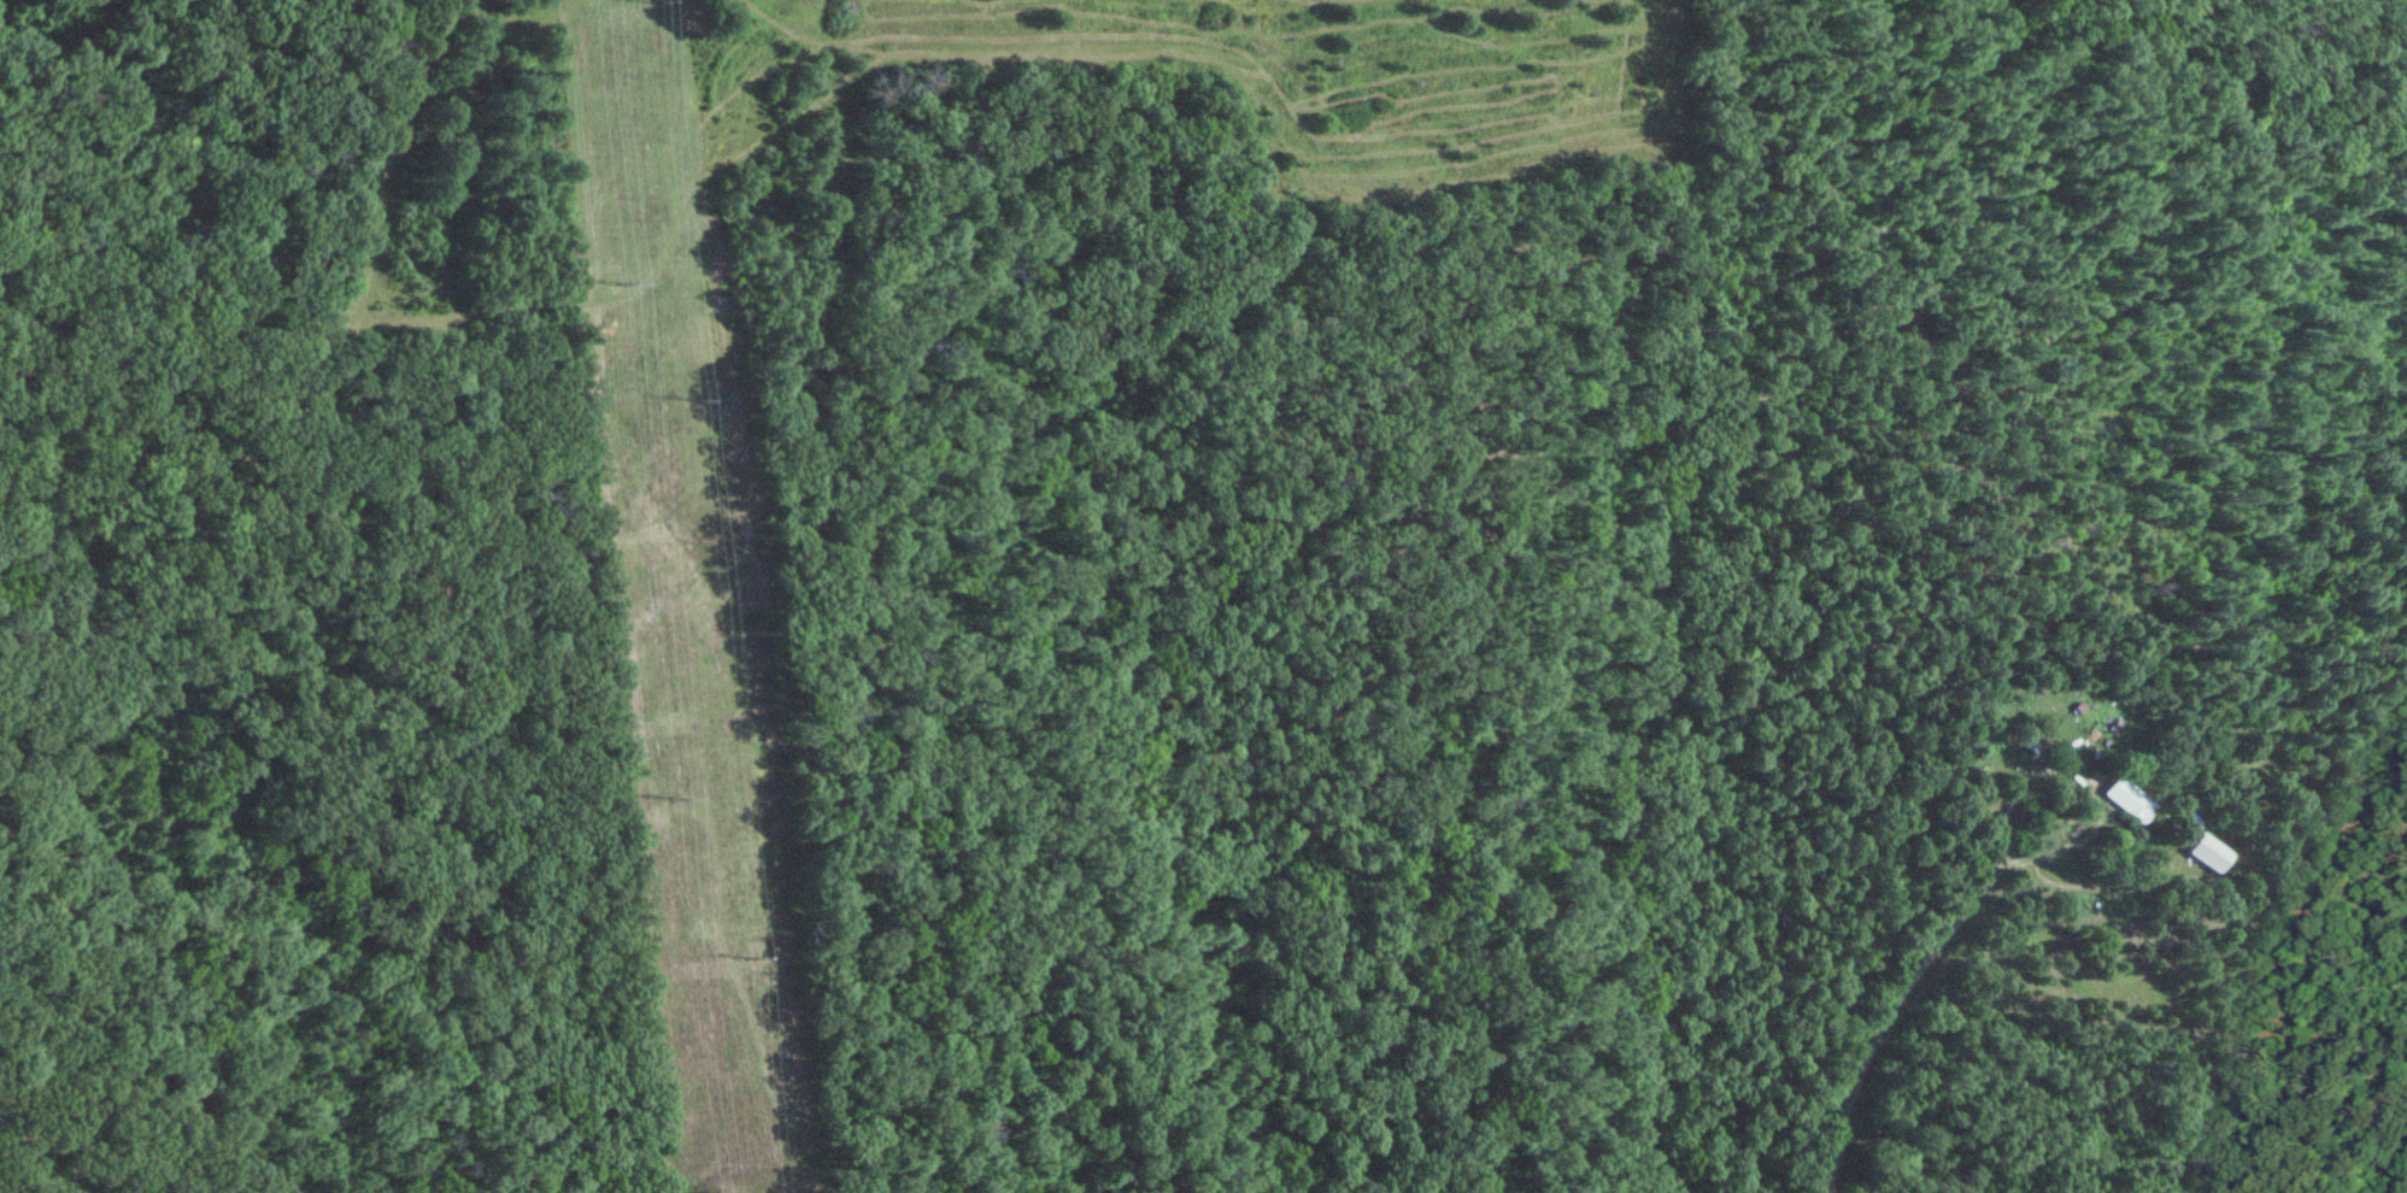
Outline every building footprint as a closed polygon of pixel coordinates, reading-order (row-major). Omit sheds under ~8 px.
[(2139,822),(2154,804),(2117,774),(2102,793),(2139,822)] [(2216,873),(2230,853),(2198,831),(2184,852),(2216,873)]
